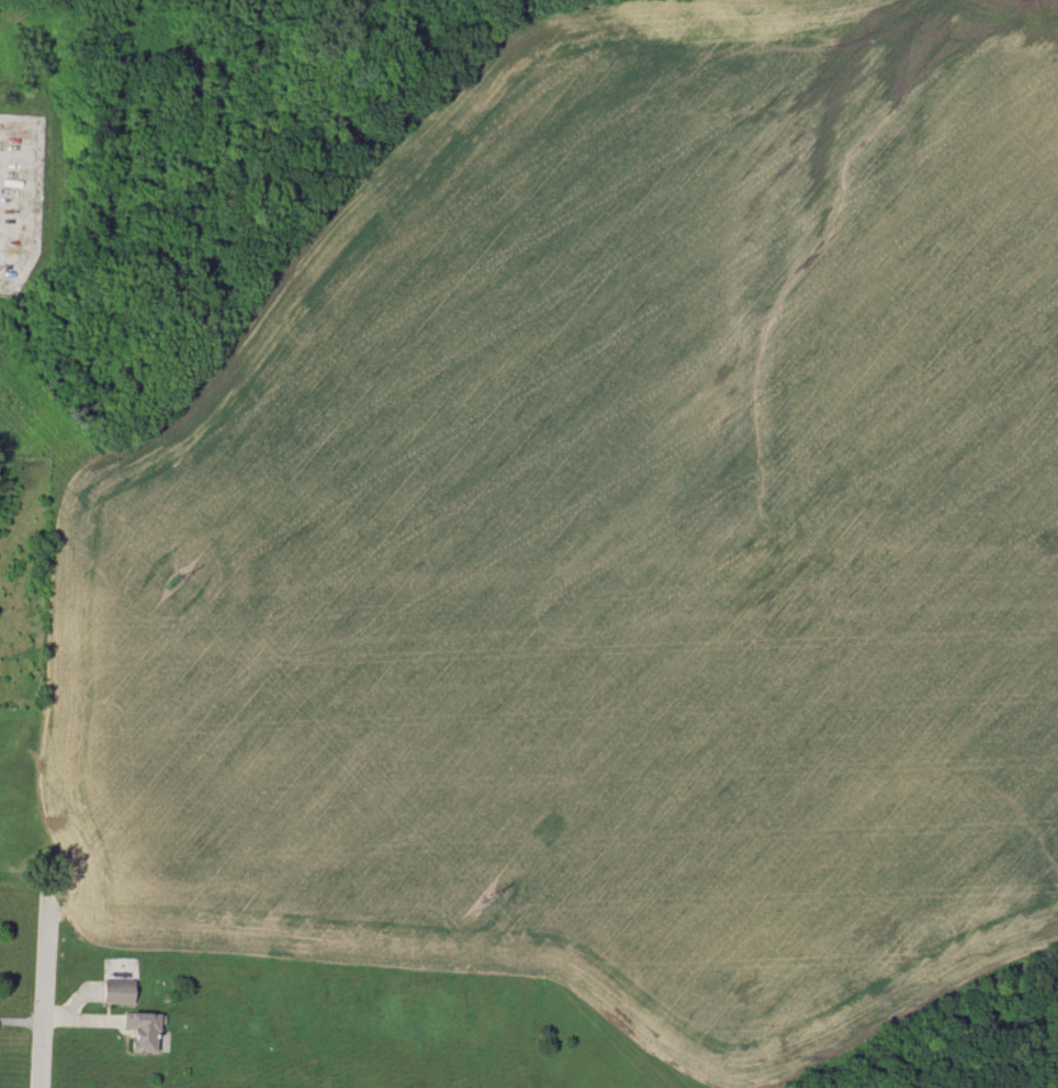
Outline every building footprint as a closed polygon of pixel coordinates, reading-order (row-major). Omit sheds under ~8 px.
[(102,1003),(134,1004),(134,980),(103,979),(102,1003)] [(133,1030),(132,1052),(156,1052),(157,1028),(161,1028),(162,1013),(124,1012),(123,1030),(133,1030)]
